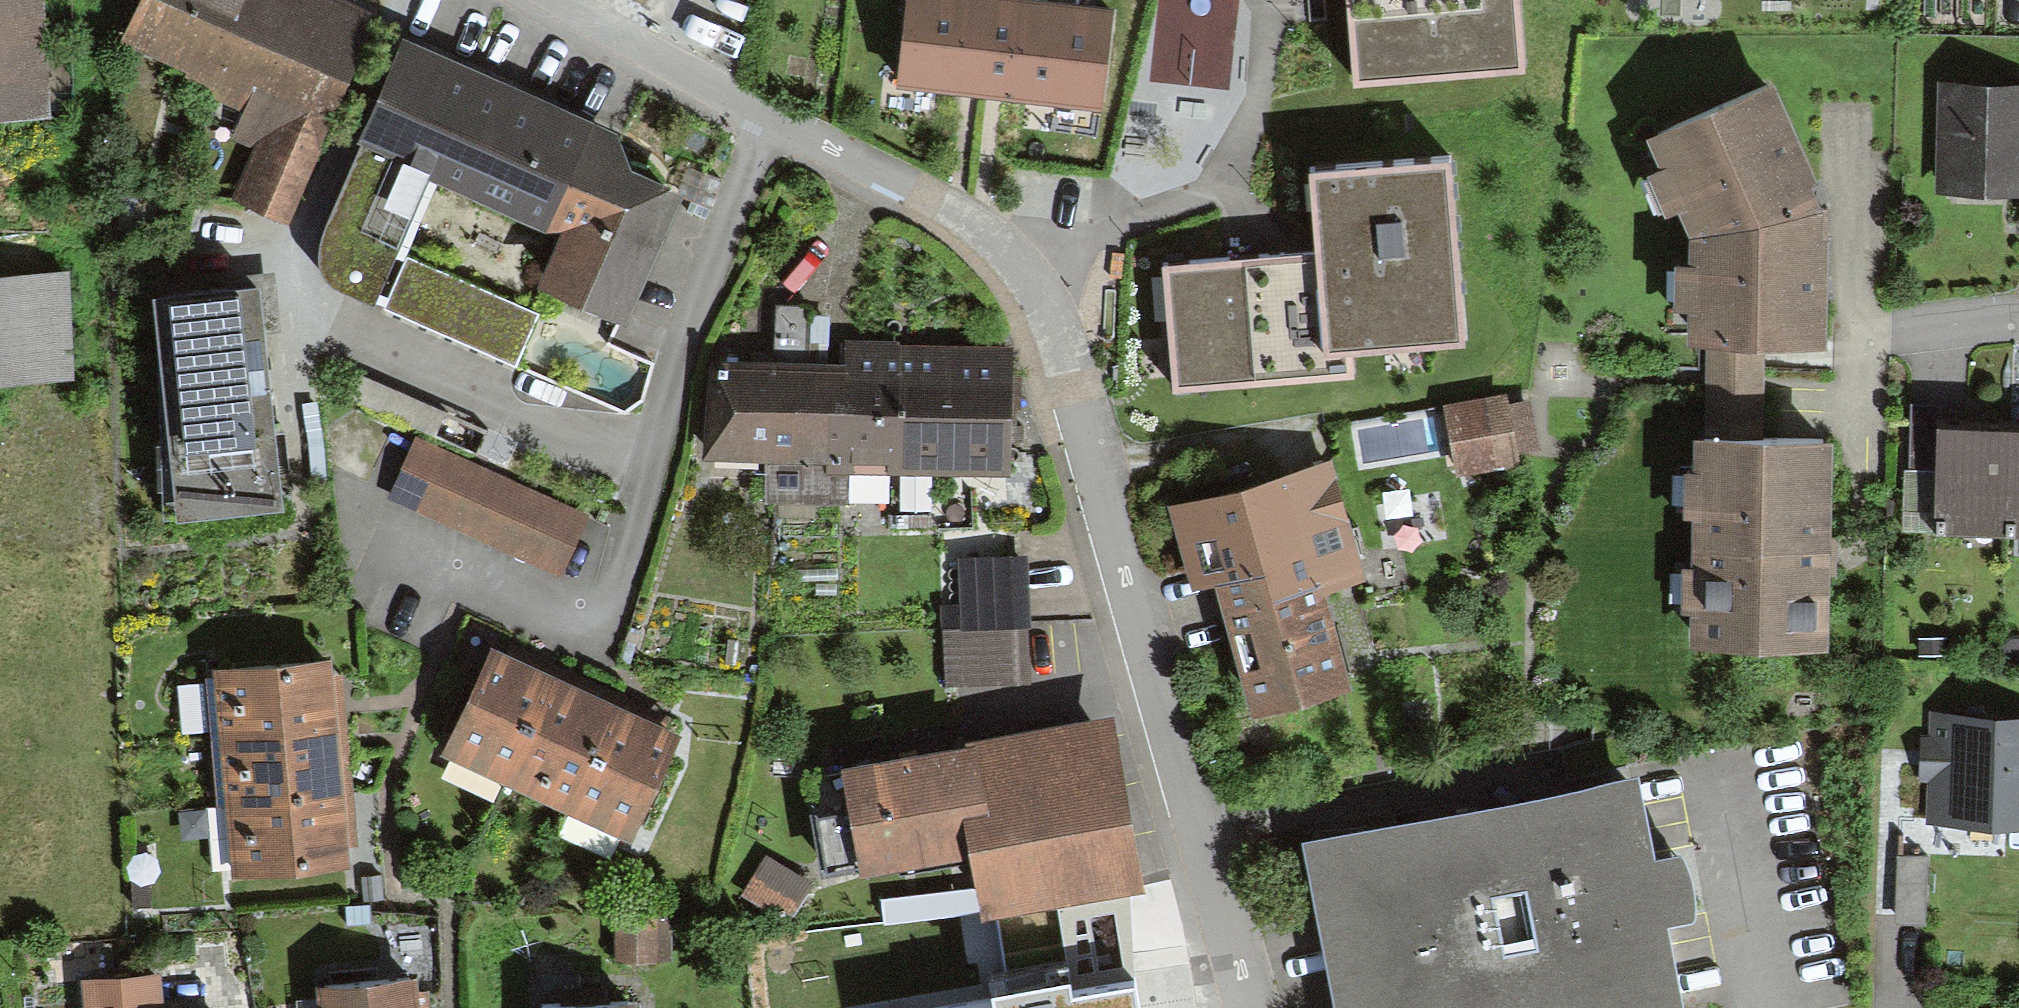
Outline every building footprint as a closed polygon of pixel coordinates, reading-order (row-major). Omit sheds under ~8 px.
[(45,0),(0,0),(0,114),(50,112),(45,0)] [(122,31),(189,59),(186,67),(216,80),(211,90),(241,102),(227,135),(249,144),(229,191),(289,216),(381,0),(135,0),(122,31)] [(896,69),(1099,91),(1109,0),(904,0),(896,69)] [(1356,80),(1531,66),(1525,0),(1350,0),(1356,80)] [(628,306),(686,175),(632,148),(618,116),(404,21),(357,125),(362,128),(323,215),(318,237),(319,257),(327,276),(341,289),(371,300),(432,163),(558,220),(538,269),(628,306)] [(1765,323),(1826,324),(1828,214),(1823,214),(1823,186),(1812,162),(1818,159),(1773,59),(1648,115),(1693,216),(1691,322),(1706,322),(1765,323)] [(1935,187),(2018,188),(2018,75),(1936,74),(1935,187)] [(1452,144),(1310,156),(1317,244),(1164,258),(1175,387),(1355,371),(1352,340),(1468,330),(1452,144)] [(540,306),(407,248),(383,302),(516,361),(540,306)] [(175,497),(286,485),(262,259),(151,271),(175,497)] [(75,372),(69,262),(0,266),(0,376),(75,372)] [(829,462),(831,352),(812,351),(814,293),(771,292),(769,346),(708,344),(705,443),(771,445),(769,494),(846,497),(847,463),(829,462)] [(1765,323),(1706,322),(1705,387),(1764,388),(1765,323)] [(831,352),(829,462),(847,463),(1010,466),(1013,338),(899,336),(899,333),(846,332),(846,352),(831,352)] [(435,428),(446,403),(356,365),(346,390),(435,428)] [(1507,384),(1443,396),(1456,468),(1521,456),(1519,446),(1541,442),(1531,391),(1509,395),(1507,384)] [(1764,388),(1705,387),(1705,415),(1763,416),(1764,388)] [(1936,523),(2018,526),(2018,411),(1938,409),(1939,398),(1913,397),(1911,459),(1938,460),(1936,523)] [(1830,636),(1834,418),(1763,416),(1705,415),(1695,415),(1691,633),(1830,636)] [(414,431),(387,492),(561,570),(588,509),(414,431)] [(1194,570),(1215,564),(1266,550),(1271,569),(1311,558),(1317,577),(1327,574),(1363,564),(1331,451),(1173,496),(1194,570)] [(1032,675),(1027,550),(958,552),(960,600),(943,601),(946,679),(1032,675)] [(1253,700),(1355,671),(1327,574),(1317,577),(1311,558),(1271,569),(1266,550),(1215,564),(1253,700)] [(496,628),(442,740),(629,830),(684,718),(496,628)] [(332,643),(213,654),(232,863),(350,853),(349,840),(359,839),(343,667),(334,667),(332,643)] [(861,863),(972,843),(981,897),(1103,875),(1138,869),(1149,867),(1117,692),(840,743),(841,751),(807,758),(825,855),(858,849),(861,863)] [(1926,825),(2018,827),(2018,715),(1929,713),(1928,752),(1926,825)] [(1300,820),(1338,1007),(1594,1007),(1687,989),(1670,906),(1696,901),(1693,862),(1683,833),(1657,838),(1639,751),(1300,820)] [(499,801),(507,784),(456,761),(448,777),(499,801)] [(789,917),(814,876),(767,848),(742,889),(789,917)] [(1929,856),(1897,855),(1895,922),(1926,923),(1929,856)] [(1103,875),(1111,953),(1144,949),(1138,869),(1103,875)] [(809,1007),(1116,1007),(1111,953),(1103,875),(981,897),(798,917),(809,1007)] [(659,906),(614,906),(614,955),(659,955),(659,906)] [(318,971),(321,1007),(422,1007),(418,963),(318,971)] [(91,1007),(157,1007),(155,967),(88,971),(91,1007)] [(535,987),(536,1007),(636,1007),(635,983),(535,987)]
